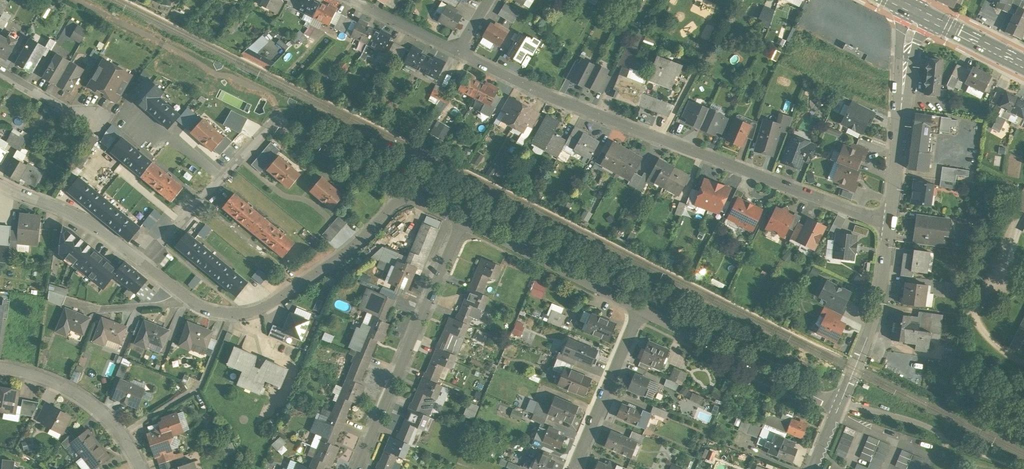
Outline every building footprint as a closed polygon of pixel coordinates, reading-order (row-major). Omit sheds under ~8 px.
[(264,3),(278,9),(282,1),(281,0),(265,0),(264,3)] [(297,10),(313,18),(320,4),(313,0),(302,0),(297,10)] [(953,8),(956,0),(936,0),(953,8)] [(1006,3),(1005,3),(1002,10),(1008,12),(1010,9),(1011,7),(1013,0),(1007,0),(1006,3)] [(1011,7),(1010,9),(1016,12),(1019,7),(1020,7),(1023,0),(1013,0),(1011,7)] [(328,8),(320,4),(313,18),(329,26),(337,9),(329,5),(328,8)] [(449,4),(439,19),(454,29),(462,16),(454,12),(456,9),(449,4)] [(506,5),(503,10),(517,19),(520,13),(506,5)] [(770,22),(775,11),(766,7),(761,18),(770,22)] [(1016,12),(1010,9),(1008,12),(1014,15),(1006,31),(1019,38),(1023,27),(1023,9),(1020,7),(1019,7),(1016,12)] [(514,23),(517,19),(503,10),(500,15),(514,23)] [(527,11),(521,21),(525,23),(531,14),(527,11)] [(341,31),(348,17),(342,14),(335,28),(341,31)] [(1,15),(0,17),(0,28),(2,29),(8,19),(1,15)] [(341,31),(351,37),(358,22),(348,17),(341,31)] [(368,24),(360,20),(358,22),(351,37),(367,45),(374,30),(367,27),(368,24)] [(498,27),(492,23),(484,37),(498,46),(508,30),(500,25),(498,27)] [(87,32),(78,27),(72,37),(81,42),(87,32)] [(382,34),(374,30),(367,45),(383,52),(391,36),(383,32),(382,34)] [(634,31),(627,44),(637,48),(642,34),(634,31)] [(0,36),(0,57),(5,60),(14,44),(18,37),(10,32),(5,39),(0,36)] [(520,34),(508,54),(520,61),(526,51),(532,41),(532,40),(520,34)] [(532,41),(526,51),(533,55),(540,43),(533,38),(532,40),(532,41)] [(46,48),(31,39),(17,63),(32,72),(42,55),(46,48)] [(56,42),(51,39),(46,48),(42,55),(48,58),(56,42)] [(394,43),(386,58),(393,61),(394,57),(400,46),(394,43)] [(637,48),(627,44),(617,66),(622,68),(628,70),(637,48)] [(843,50),(864,60),(867,55),(846,44),(843,50)] [(400,46),(394,57),(400,60),(406,49),(400,46)] [(413,47),(405,63),(421,71),(428,57),(420,54),(422,51),(413,47)] [(244,56),(270,69),(273,63),(247,50),(244,56)] [(772,50),(768,57),(776,60),(779,53),(772,50)] [(71,61),(57,53),(43,78),(57,86),(71,61)] [(683,65),(658,55),(650,75),(664,80),(663,83),(672,87),(676,75),(679,76),(683,65)] [(436,61),(428,57),(421,71),(437,79),(445,63),(437,59),(436,61)] [(132,75),(104,59),(90,84),(101,90),(100,92),(106,95),(107,94),(118,100),(132,75)] [(345,73),(350,66),(342,60),(337,66),(345,73)] [(580,65),(573,80),(572,80),(585,87),(585,85),(595,66),(594,66),(583,60),(580,65)] [(936,61),(928,61),(928,65),(926,67),(927,69),(927,73),(925,75),(927,77),(926,81),(924,83),(926,85),(925,92),(932,92),(932,94),(939,95),(943,61),(936,60),(936,61)] [(85,69),(71,61),(57,86),(71,94),(85,69)] [(575,62),(567,77),(573,80),(580,65),(575,62)] [(595,66),(585,85),(597,91),(597,90),(605,75),(607,71),(595,64),(594,66),(595,66)] [(963,67),(957,64),(952,75),(958,78),(963,67)] [(957,80),(965,83),(971,71),(963,67),(957,80)] [(991,76),(973,67),(971,71),(965,83),(983,92),(991,76)] [(644,85),(625,78),(628,70),(622,68),(615,89),(617,90),(615,97),(638,106),(639,105),(643,94),(646,86),(644,85)] [(150,76),(144,70),(138,79),(143,84),(148,78),(150,76)] [(475,77),(467,73),(459,89),(475,97),(481,84),(474,80),(475,77)] [(605,75),(597,90),(603,93),(611,78),(605,75)] [(953,88),(958,78),(952,75),(947,85),(953,88)] [(163,92),(148,78),(143,84),(140,89),(141,89),(138,92),(138,93),(134,98),(146,110),(159,96),(163,92)] [(490,85),(489,87),(481,84),(475,97),(485,103),(490,105),(495,95),(498,89),(490,85)] [(444,93),(434,88),(431,95),(440,100),(444,93)] [(1006,92),(999,107),(1006,110),(1005,112),(1010,114),(1018,98),(1012,96),(1012,95),(1006,92)] [(452,97),(444,93),(440,100),(448,104),(452,97)] [(675,106),(643,94),(639,105),(669,117),(675,106)] [(490,105),(485,103),(480,112),(490,117),(501,98),(495,95),(490,105)] [(180,115),(159,96),(146,110),(168,129),(180,115)] [(508,98),(501,110),(506,114),(514,101),(508,98)] [(1018,98),(1010,114),(1015,116),(1016,114),(1023,118),(1023,115),(1023,101),(1018,98)] [(525,106),(514,100),(514,101),(506,114),(502,120),(513,126),(525,106)] [(688,102),(682,116),(688,119),(695,104),(688,102)] [(709,110),(695,103),(695,104),(688,119),(686,123),(700,129),(709,110)] [(875,112),(859,104),(857,110),(856,111),(872,119),(875,112)] [(535,112),(525,106),(513,126),(523,132),(527,126),(534,113),(535,112)] [(857,110),(850,107),(842,124),(861,133),(866,123),(869,125),(872,119),(856,111),(857,110)] [(241,133),(249,118),(231,109),(223,124),(241,133)] [(722,116),(709,110),(700,129),(714,135),(716,131),(722,116)] [(186,113),(179,122),(184,126),(191,117),(186,113)] [(534,113),(527,126),(533,129),(540,116),(534,113)] [(792,118),(780,114),(778,124),(781,125),(779,131),(787,133),(792,118)] [(951,118),(916,114),(912,142),(927,144),(929,130),(938,131),(949,132),(951,118)] [(547,115),(532,143),(553,155),(562,137),(554,133),(560,122),(547,115)] [(1006,119),(998,115),(992,126),(1000,130),(1003,124),(1006,119)] [(722,116),(716,131),(722,134),(728,119),(722,116)] [(224,138),(203,119),(191,132),(212,151),(224,138)] [(750,126),(735,119),(727,139),(742,146),(746,137),(751,126),(750,126)] [(445,140),(452,128),(439,120),(431,132),(445,140)] [(778,124),(764,120),(756,148),(773,153),(779,131),(781,125),(778,124)] [(752,122),(750,126),(751,126),(746,137),(752,140),(757,124),(752,122)] [(1009,127),(1003,124),(1000,130),(1005,133),(1009,127)] [(840,132),(826,126),(824,131),(838,136),(840,132)] [(588,134),(575,127),(568,141),(565,145),(571,149),(573,145),(576,147),(583,135),(587,137),(588,134)] [(19,137),(11,132),(5,143),(7,144),(13,147),(19,137)] [(587,137),(583,135),(576,147),(573,145),(571,149),(591,159),(600,142),(594,139),(594,140),(587,137)] [(27,141),(19,137),(13,147),(20,152),(27,141)] [(562,137),(553,155),(558,158),(565,145),(568,141),(562,137)] [(153,163),(123,138),(111,152),(141,177),(153,163)] [(796,142),(790,140),(785,156),(784,156),(783,160),(784,163),(788,164),(790,163),(796,165),(796,166),(800,167),(802,160),(803,160),(804,159),(803,158),(803,157),(804,157),(805,155),(806,155),(810,143),(801,140),(796,142)] [(271,142),(251,165),(260,173),(280,150),(271,142)] [(927,144),(912,142),(908,169),(928,171),(931,144),(927,144)] [(629,150),(615,143),(614,144),(613,143),(607,154),(602,164),(603,164),(617,172),(629,150)] [(810,143),(806,155),(805,155),(804,157),(803,157),(803,158),(804,159),(803,160),(810,163),(816,146),(810,143)] [(868,150),(853,145),(851,149),(849,155),(862,160),(864,160),(868,150)] [(862,160),(849,155),(851,149),(844,147),(838,163),(840,164),(858,170),(862,160)] [(643,158),(629,150),(617,172),(617,173),(630,180),(632,177),(635,172),(643,158)] [(602,151),(595,162),(602,166),(603,164),(602,164),(607,154),(602,151)] [(27,165),(16,159),(17,157),(15,156),(14,158),(13,158),(5,172),(19,181),(21,176),(27,166),(27,165)] [(301,174),(279,156),(267,170),(289,188),(301,174)] [(659,160),(649,178),(650,178),(665,186),(675,168),(659,160)] [(44,172),(28,163),(27,165),(27,166),(21,176),(26,179),(25,181),(35,187),(44,172)] [(183,187),(153,163),(141,177),(172,201),(183,187)] [(858,170),(840,164),(834,180),(840,183),(845,185),(846,182),(856,186),(858,183),(856,182),(860,171),(858,170)] [(73,167),(66,181),(71,184),(82,170),(73,167)] [(957,169),(942,167),(940,179),(955,182),(957,169)] [(691,177),(675,168),(665,186),(664,186),(680,195),(691,177)] [(635,172),(632,177),(630,180),(628,184),(636,188),(642,176),(635,172)] [(636,188),(634,191),(641,195),(650,178),(649,178),(643,175),(642,176),(636,188)] [(344,195),(322,177),(310,191),(332,209),(344,195)] [(110,202),(80,178),(68,191),(98,216),(110,202)] [(700,192),(696,203),(697,203),(709,207),(718,184),(705,179),(700,192)] [(955,182),(940,179),(939,186),(954,188),(955,182)] [(856,186),(846,182),(845,185),(840,183),(839,186),(854,191),(856,186)] [(931,184),(914,182),(911,202),(929,204),(931,184)] [(730,188),(718,184),(709,207),(719,211),(724,200),(730,188)] [(686,204),(685,205),(695,209),(697,203),(696,203),(700,192),(692,189),(686,204)] [(744,192),(737,189),(730,202),(729,205),(735,208),(739,199),(741,199),(744,192)] [(851,198),(853,192),(843,189),(841,195),(851,198)] [(265,218),(234,194),(223,207),(253,232),(265,218)] [(741,199),(739,199),(735,208),(731,215),(737,217),(735,221),(737,222),(737,221),(744,225),(744,226),(753,230),(762,210),(741,199)] [(730,202),(724,200),(719,211),(725,213),(729,205),(730,202)] [(140,227),(110,202),(98,216),(129,241),(140,227)] [(686,204),(680,202),(676,214),(681,216),(685,205),(686,204)] [(1017,202),(1014,208),(1023,213),(1023,212),(1023,205),(1017,202)] [(781,211),(776,208),(766,228),(771,230),(774,229),(778,231),(779,234),(784,237),(788,228),(793,217),(788,214),(786,209),(781,211)] [(151,229),(161,216),(154,210),(143,224),(151,229)] [(341,213),(322,234),(331,242),(349,220),(341,213)] [(793,217),(788,228),(794,231),(798,222),(801,216),(795,213),(793,217)] [(42,216),(20,214),(17,236),(17,243),(39,245),(42,216)] [(845,218),(837,215),(830,230),(838,233),(845,218)] [(949,220),(918,216),(914,237),(935,240),(935,246),(942,247),(944,232),(947,232),(949,220)] [(295,243),(265,218),(253,232),(283,257),(295,243)] [(825,227),(809,219),(805,226),(799,238),(805,241),(803,244),(814,249),(825,227)] [(794,231),(792,235),(799,238),(805,226),(798,222),(794,231)] [(423,223),(407,263),(422,270),(438,229),(423,223)] [(198,234),(204,239),(211,230),(205,225),(198,234)] [(853,232),(866,236),(868,229),(856,225),(853,232)] [(0,226),(0,244),(9,245),(10,235),(10,227),(0,226)] [(61,253),(78,267),(93,249),(70,231),(64,228),(62,243),(66,247),(61,253)] [(218,257),(187,233),(176,246),(206,271),(218,257)] [(855,236),(837,233),(836,240),(834,240),(833,249),(834,250),(834,257),(852,259),(853,252),(855,252),(856,243),(854,243),(855,236)] [(17,236),(10,235),(9,245),(8,249),(16,250),(17,243),(17,236)] [(935,240),(914,237),(914,243),(935,246),(935,240)] [(0,244),(0,262),(6,263),(8,249),(9,245),(0,244)] [(802,245),(801,249),(811,254),(813,250),(802,245)] [(399,253),(385,247),(380,260),(393,266),(393,265),(394,265),(399,253)] [(118,270),(93,249),(78,267),(103,288),(118,270)] [(928,251),(914,250),(914,254),(903,253),(900,276),(911,277),(911,271),(925,273),(928,251)] [(248,282),(218,257),(206,271),(236,296),(248,282)] [(484,259),(479,270),(476,269),(476,270),(477,271),(472,283),(483,288),(488,276),(496,279),(496,278),(495,278),(500,267),(501,267),(502,266),(483,258),(483,259),(484,259)] [(147,279),(125,261),(118,270),(114,275),(136,293),(144,283),(147,279)] [(406,265),(398,261),(396,266),(394,265),(393,265),(393,266),(386,282),(407,290),(414,272),(420,274),(422,270),(407,263),(406,265)] [(253,278),(261,284),(268,276),(259,269),(253,278)] [(853,281),(862,287),(867,279),(858,274),(853,281)] [(543,299),(548,286),(536,281),(531,294),(543,299)] [(472,283),(470,282),(468,288),(481,293),(483,288),(472,283)] [(849,293),(827,282),(821,296),(829,300),(843,307),(843,306),(849,293)] [(927,285),(906,282),(904,298),(902,297),(901,303),(924,306),(927,285)] [(144,283),(136,293),(144,300),(153,290),(144,283)] [(965,284),(953,283),(951,296),(963,297),(965,284)] [(49,290),(66,295),(68,290),(51,285),(49,290)] [(466,301),(463,300),(463,301),(464,302),(459,314),(470,319),(476,306),(483,310),(484,309),(482,308),(487,297),(489,298),(489,297),(481,293),(468,288),(467,289),(470,290),(466,301)] [(66,295),(49,290),(48,298),(63,305),(66,295)] [(395,300),(380,294),(378,300),(390,305),(393,307),(395,300)] [(378,300),(367,296),(361,309),(375,314),(380,301),(378,300)] [(2,306),(0,318),(7,319),(9,301),(2,300),(1,306),(2,306)] [(843,307),(829,300),(825,307),(841,315),(845,307),(843,306),(843,307)] [(375,314),(370,326),(386,333),(390,324),(383,321),(390,305),(380,301),(375,314)] [(559,326),(567,308),(551,302),(544,320),(559,326)] [(297,307),(294,315),(309,322),(312,314),(297,307)] [(841,315),(825,307),(821,314),(826,317),(826,316),(838,322),(841,315)] [(90,318),(66,308),(56,331),(67,336),(69,328),(83,334),(90,318)] [(921,310),(910,309),(909,316),(910,316),(920,318),(921,312),(921,310)] [(919,324),(918,330),(930,332),(940,333),(942,316),(921,312),(920,318),(910,316),(909,322),(919,324)] [(459,314),(457,313),(455,318),(468,324),(470,319),(459,314)] [(284,330),(284,332),(289,334),(301,339),(309,322),(294,315),(291,314),(284,330)] [(616,323),(592,314),(588,323),(585,322),(582,329),(609,340),(616,323)] [(909,316),(895,314),(893,327),(918,330),(919,324),(909,322),(910,316),(909,316)] [(826,317),(818,332),(836,341),(844,325),(838,322),(826,316),(826,317)] [(451,318),(447,329),(444,328),(444,329),(445,330),(440,342),(451,347),(457,334),(464,338),(464,336),(463,336),(468,325),(469,326),(470,325),(468,324),(455,318),(450,317),(451,318)] [(127,327),(102,318),(94,341),(104,345),(107,338),(121,343),(127,327)] [(1011,347),(1010,346),(1009,347),(1023,355),(1023,320),(1011,347)] [(169,331),(145,321),(135,344),(145,348),(148,341),(162,347),(169,331)] [(212,332),(188,322),(180,345),(190,349),(192,342),(206,348),(212,332)] [(370,326),(362,323),(358,331),(366,334),(370,326)] [(269,336),(286,343),(289,334),(284,332),(284,330),(274,325),(269,336)] [(366,334),(360,351),(369,355),(376,339),(383,342),(386,333),(370,326),(366,334)] [(329,338),(332,330),(326,327),(322,336),(329,338)] [(918,330),(893,327),(891,340),(907,342),(908,336),(917,337),(918,330)] [(918,330),(917,337),(908,336),(907,342),(916,343),(915,349),(927,351),(930,332),(918,330)] [(232,334),(227,332),(223,342),(228,344),(232,334)] [(580,343),(569,338),(563,353),(574,358),(580,343)] [(440,342),(438,341),(436,347),(449,352),(451,347),(440,342)] [(669,350),(649,342),(641,360),(650,363),(661,368),(669,350)] [(597,350),(580,343),(574,358),(591,365),(597,350)] [(257,356),(235,347),(228,364),(243,370),(238,384),(260,393),(265,380),(281,386),(288,370),(266,360),(260,370),(254,367),(257,356)] [(434,360),(431,359),(431,360),(432,361),(427,373),(438,378),(443,365),(451,369),(452,368),(450,367),(455,356),(456,356),(457,356),(449,352),(436,347),(436,348),(438,349),(434,360)] [(360,351),(357,350),(354,356),(370,362),(372,356),(369,355),(360,351)] [(370,362),(354,356),(352,362),(354,363),(364,367),(367,368),(370,362)] [(573,364),(557,358),(553,369),(563,373),(565,368),(571,370),(573,364)] [(650,363),(641,360),(638,366),(647,370),(650,363)] [(354,363),(343,388),(360,395),(364,386),(358,383),(364,367),(354,363)] [(128,367),(121,364),(116,376),(123,379),(128,367)] [(571,370),(565,368),(563,373),(558,385),(568,389),(575,372),(571,370)] [(674,368),(670,379),(681,384),(686,373),(674,368)] [(427,373),(425,372),(423,378),(435,383),(438,378),(427,373)] [(575,372),(568,389),(584,395),(591,378),(575,372)] [(650,379),(635,373),(628,389),(646,396),(649,388),(646,387),(650,379)] [(729,373),(724,385),(729,388),(734,376),(729,373)] [(435,383),(423,378),(422,379),(424,379),(419,391),(417,390),(416,390),(417,391),(412,403),(423,408),(429,395),(436,398),(437,398),(437,397),(441,387),(442,387),(442,386),(435,383)] [(667,378),(664,385),(676,390),(679,384),(667,378)] [(144,390),(121,381),(114,397),(122,400),(122,401),(122,403),(123,404),(124,404),(125,404),(126,404),(127,403),(128,402),(137,406),(144,390)] [(0,388),(0,411),(13,413),(17,391),(0,388)] [(343,388),(333,412),(343,417),(350,401),(357,403),(360,395),(343,388)] [(692,392),(688,404),(700,408),(704,396),(692,392)] [(423,408),(421,413),(429,416),(434,405),(433,405),(436,398),(429,395),(423,408)] [(578,406),(555,396),(550,407),(548,413),(549,413),(571,423),(578,406)] [(39,402),(22,399),(19,414),(31,416),(39,402)] [(46,402),(37,418),(43,421),(44,422),(52,406),(46,402)] [(412,403),(411,402),(409,408),(421,413),(423,408),(412,403)] [(470,402),(464,415),(474,419),(480,406),(470,402)] [(550,407),(538,402),(533,413),(534,413),(547,419),(549,413),(548,413),(550,407)] [(622,404),(617,416),(624,419),(624,420),(645,429),(651,413),(650,413),(643,410),(642,413),(622,404)] [(58,411),(52,408),(53,406),(52,406),(44,422),(43,421),(43,423),(53,428),(56,427),(63,431),(71,416),(60,411),(58,411)] [(653,406),(650,413),(651,413),(665,419),(668,412),(653,406)] [(421,413),(409,408),(408,409),(411,410),(407,421),(405,421),(404,422),(405,422),(400,434),(408,438),(409,437),(415,440),(416,440),(418,441),(423,429),(424,429),(423,428),(428,417),(429,417),(429,416),(421,413)] [(510,417),(522,420),(523,412),(512,409),(510,417)] [(333,412),(331,411),(328,417),(344,424),(346,418),(343,417),(333,412)] [(547,419),(534,413),(532,419),(544,425),(547,419)] [(177,414),(168,416),(169,417),(163,419),(164,422),(160,423),(161,428),(169,426),(172,435),(183,431),(177,414)] [(781,420),(769,415),(765,423),(777,429),(780,422),(781,420)] [(344,424),(328,417),(326,423),(329,424),(338,428),(342,429),(344,424)] [(428,417),(423,428),(424,429),(428,430),(432,419),(434,419),(429,417),(428,417)] [(326,423),(316,419),(311,432),(324,437),(329,424),(326,423)] [(807,426),(791,419),(789,426),(786,432),(802,439),(807,426)] [(789,426),(780,422),(777,429),(786,432),(789,426)] [(765,423),(763,429),(784,438),(786,432),(777,429),(765,423)] [(324,437),(318,449),(335,456),(338,447),(331,445),(338,428),(329,424),(324,437)] [(763,429),(752,425),(749,434),(759,438),(763,429)] [(161,428),(156,430),(157,432),(148,435),(156,457),(157,456),(165,453),(165,451),(171,449),(168,439),(171,438),(172,435),(169,426),(161,428)] [(559,431),(549,426),(543,440),(561,448),(565,437),(558,434),(559,431)] [(856,431),(846,426),(834,454),(845,458),(856,431)] [(775,434),(763,429),(759,438),(767,441),(772,442),(775,434)] [(76,439),(73,442),(83,455),(98,444),(88,430),(76,439)] [(625,436),(611,430),(605,446),(619,452),(625,436)] [(645,436),(632,431),(629,438),(637,441),(637,442),(641,444),(645,436)] [(72,433),(61,443),(66,448),(73,442),(76,439),(72,433)] [(400,434),(398,433),(396,439),(410,444),(409,445),(413,446),(415,440),(409,437),(408,438),(400,434)] [(767,441),(765,446),(764,447),(769,449),(768,453),(792,463),(797,450),(790,447),(782,444),(785,438),(784,438),(775,434),(772,442),(767,441)] [(290,447),(280,436),(272,444),(283,454),(290,447)] [(392,438),(387,449),(385,448),(385,449),(386,450),(380,462),(391,467),(397,455),(404,458),(405,457),(404,456),(408,445),(409,445),(410,444),(396,439),(390,436),(390,438),(392,438)] [(625,436),(619,452),(631,457),(637,442),(637,441),(629,438),(625,436)] [(868,436),(859,458),(870,462),(868,468),(857,463),(855,468),(856,468),(879,468),(890,445),(868,436)] [(767,441),(759,438),(757,443),(765,446),(767,441)] [(793,441),(785,438),(782,444),(790,447),(793,441)] [(98,444),(83,455),(93,467),(94,468),(97,466),(109,457),(98,444)] [(165,453),(157,456),(160,464),(171,460),(174,459),(171,449),(165,451),(165,453)] [(318,449),(311,468),(310,468),(321,468),(324,462),(331,465),(335,456),(318,449)] [(717,453),(711,450),(707,459),(713,461),(717,453)] [(902,450),(895,466),(902,468),(919,468),(923,459),(902,450)] [(538,454),(535,461),(532,468),(551,468),(555,461),(549,458),(550,456),(543,453),(542,456),(538,454)] [(524,467),(530,468),(532,468),(535,461),(528,458),(524,467)] [(500,464),(512,468),(520,468),(521,466),(502,459),(500,464)] [(160,464),(161,468),(174,468),(173,468),(174,468),(171,460),(160,464)]
